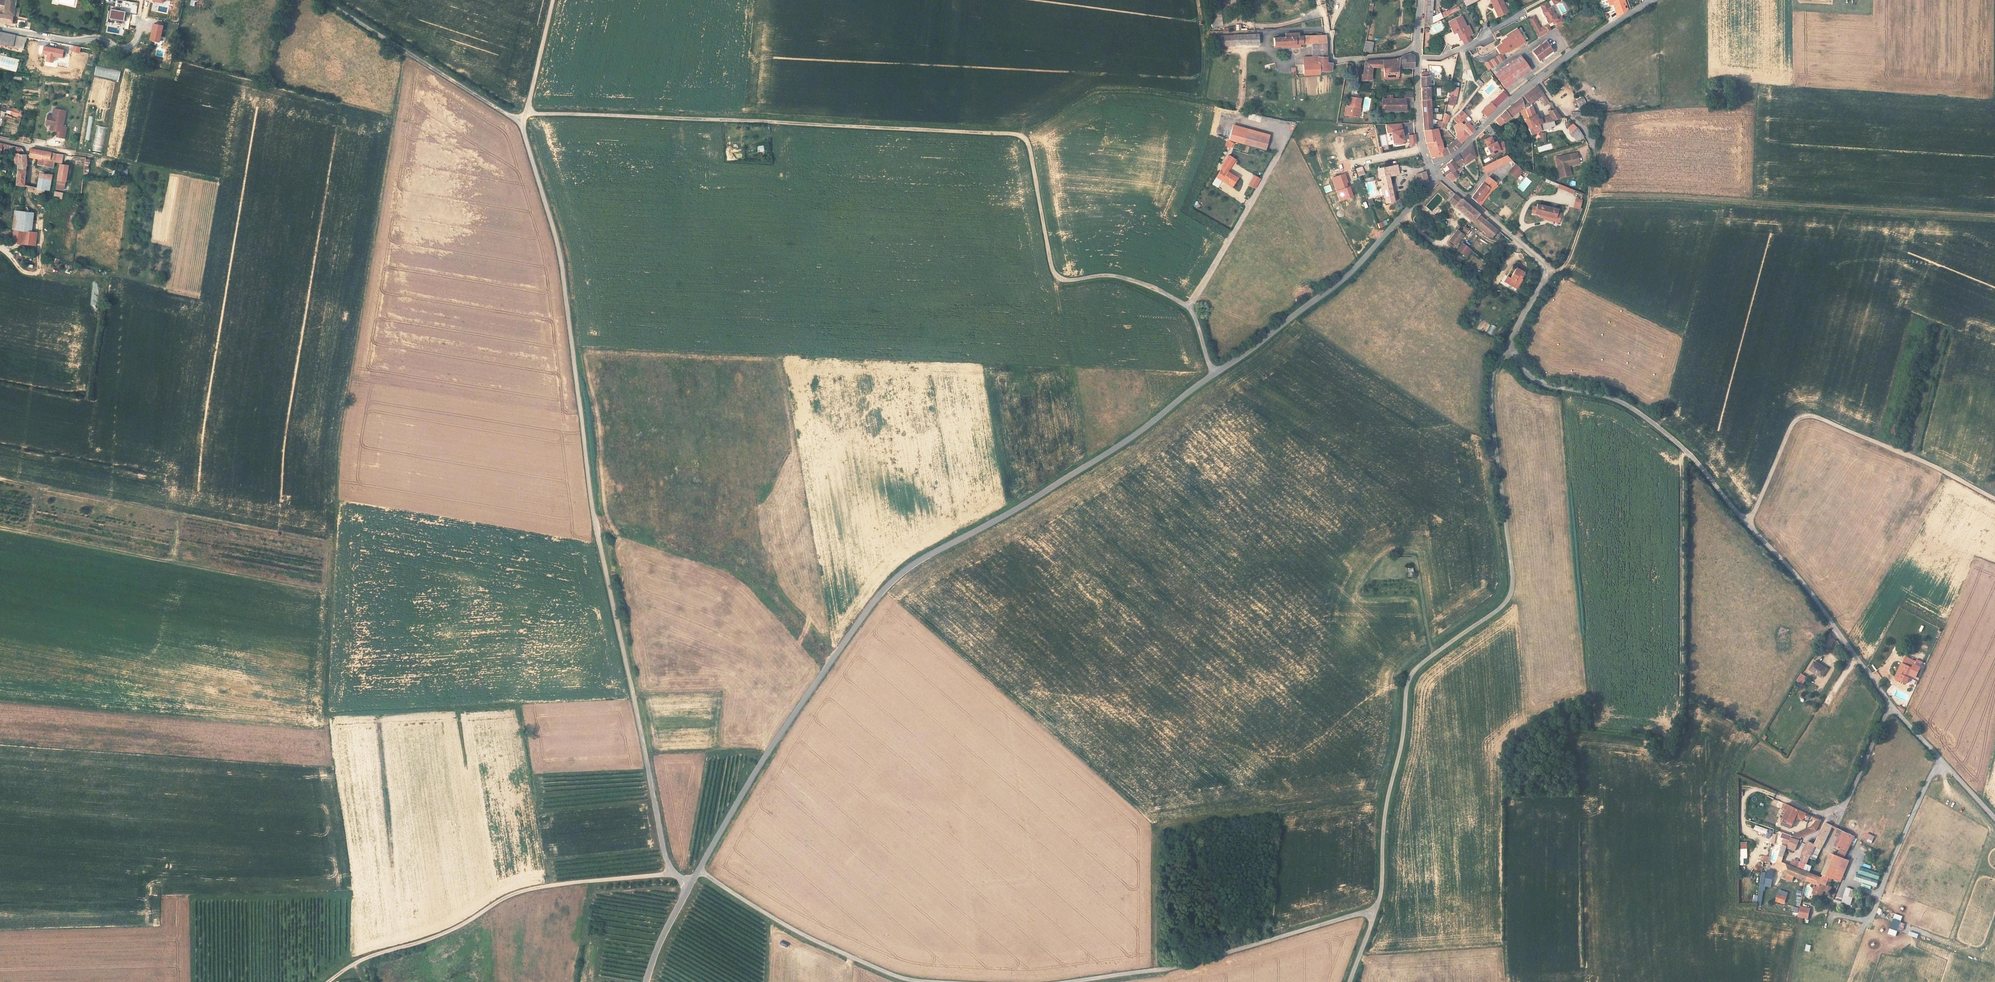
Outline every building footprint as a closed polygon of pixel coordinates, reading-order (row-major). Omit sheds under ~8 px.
[(0,11),(0,12),(15,14),(16,12),(17,4),(21,4),(22,0),(2,0),(0,11)] [(1484,2),(1493,19),(1499,16),(1497,11),(1500,10),(1495,0),(1483,0),(1484,2)] [(1544,2),(1537,5),(1540,11),(1539,12),(1545,24),(1554,19),(1548,7),(1547,8),(1544,2)] [(1462,8),(1461,4),(1450,9),(1450,13),(1462,8)] [(1429,6),(1423,5),(1421,27),(1428,24),(1439,19),(1437,14),(1428,18),(1429,6)] [(1210,10),(1211,26),(1222,25),(1222,9),(1210,10)] [(111,10),(109,10),(108,18),(112,19),(112,20),(116,21),(116,23),(121,24),(121,22),(122,21),(125,21),(125,17),(124,16),(123,16),(124,12),(119,11),(119,12),(111,10)] [(18,16),(15,16),(0,13),(0,23),(15,26),(18,16)] [(1528,18),(1537,37),(1552,31),(1548,23),(1540,27),(1535,15),(1528,18)] [(1456,18),(1444,24),(1447,31),(1450,30),(1455,42),(1466,35),(1462,27),(1461,28),(1456,18)] [(162,26),(153,24),(150,40),(159,42),(162,26)] [(1523,42),(1515,30),(1505,36),(1507,40),(1505,41),(1504,39),(1500,42),(1501,44),(1495,48),(1500,55),(1506,52),(1523,42)] [(25,38),(38,41),(39,36),(29,34),(29,35),(15,32),(14,36),(7,34),(0,33),(0,44),(22,48),(25,38)] [(1257,32),(1234,33),(1234,42),(1257,41),(1257,32)] [(1285,34),(1272,34),(1272,42),(1280,42),(1291,42),(1291,44),(1296,44),(1296,42),(1310,41),(1316,41),(1315,51),(1314,60),(1300,62),(1299,72),(1327,70),(1329,62),(1327,62),(1324,62),(1325,34),(1322,34),(1319,34),(1299,34),(1299,32),(1285,32),(1285,34)] [(1234,33),(1215,34),(1216,43),(1234,42),(1234,33)] [(1371,51),(1372,41),(1364,40),(1363,49),(1371,51)] [(1550,50),(1544,42),(1531,52),(1538,60),(1550,50)] [(1300,53),(1300,62),(1314,60),(1315,51),(1310,51),(1300,53)] [(1395,69),(1404,69),(1409,69),(1411,69),(1411,58),(1406,55),(1388,59),(1362,60),(1360,74),(1359,75),(1357,83),(1367,83),(1370,67),(1381,67),(1381,80),(1395,80),(1395,69)] [(1527,68),(1518,56),(1493,75),(1502,87),(1527,68)] [(1494,57),(1488,61),(1492,67),(1498,63),(1494,57)] [(118,80),(120,71),(96,66),(94,75),(118,80)] [(1421,130),(1429,129),(1426,72),(1418,74),(1419,92),(1421,130)] [(1480,87),(1483,83),(1478,78),(1475,82),(1480,87)] [(1476,88),(1472,84),(1466,90),(1471,94),(1476,88)] [(1534,85),(1520,95),(1532,126),(1551,122),(1559,120),(1553,112),(1549,114),(1550,117),(1537,121),(1530,107),(1540,101),(1544,107),(1546,105),(1548,108),(1549,107),(1544,100),(1534,85)] [(1455,89),(1448,88),(1445,103),(1452,105),(1455,89)] [(1488,98),(1491,102),(1502,91),(1499,88),(1488,98)] [(1517,110),(1526,128),(1532,126),(1520,95),(1492,117),(1498,124),(1517,110)] [(1355,100),(1345,98),(1344,107),(1342,117),(1352,119),(1355,100)] [(1401,99),(1378,99),(1378,110),(1401,110),(1401,99)] [(1482,112),(1486,116),(1494,108),(1490,104),(1482,112)] [(15,115),(21,116),(21,113),(18,113),(19,109),(13,108),(12,112),(16,113),(15,115)] [(65,112),(53,110),(52,117),(49,119),(48,123),(50,126),(50,131),(55,132),(55,129),(58,130),(57,138),(64,139),(66,128),(62,127),(65,112)] [(1451,119),(1452,121),(1460,130),(1466,136),(1471,131),(1461,120),(1464,117),(1459,111),(1451,119)] [(1460,130),(1452,121),(1449,125),(1452,128),(1454,135),(1460,130)] [(1552,128),(1551,122),(1532,126),(1526,128),(1529,134),(1552,128)] [(1270,134),(1233,124),(1228,140),(1265,150),(1270,134)] [(1401,124),(1386,125),(1388,133),(1391,133),(1393,144),(1398,143),(1398,146),(1404,145),(1401,124)] [(94,138),(104,140),(107,127),(97,125),(94,138)] [(1573,141),(1581,136),(1579,133),(1574,128),(1567,135),(1573,141)] [(1421,130),(1423,143),(1436,141),(1439,150),(1441,149),(1435,129),(1429,129),(1421,130)] [(1454,140),(1459,144),(1466,136),(1460,130),(1454,135),(1452,137),(1454,140)] [(1459,144),(1454,140),(1447,147),(1441,149),(1439,150),(1441,157),(1443,157),(1453,151),(1460,145),(1459,144)] [(1441,157),(1439,150),(1436,141),(1423,143),(1429,158),(1441,157)] [(1490,141),(1484,146),(1493,158),(1501,153),(1501,154),(1506,151),(1503,143),(1497,147),(1495,145),(1493,147),(1491,146),(1492,145),(1490,141)] [(1447,171),(1451,168),(1454,166),(1453,164),(1456,162),(1459,160),(1461,162),(1474,155),(1472,148),(1469,142),(1460,150),(1462,154),(1458,157),(1456,153),(1442,163),(1445,169),(1447,171)] [(1539,152),(1552,148),(1551,143),(1537,147),(1539,152)] [(55,157),(56,154),(31,148),(30,158),(38,159),(38,165),(54,166),(55,157)] [(1578,162),(1575,152),(1554,157),(1559,175),(1567,172),(1565,165),(1568,165),(1578,162)] [(26,166),(27,156),(17,154),(17,156),(15,156),(14,158),(15,165),(17,165),(15,184),(23,185),(25,166),(26,166)] [(1235,159),(1230,156),(1227,161),(1232,164),(1235,159)] [(1481,166),(1484,172),(1504,164),(1512,161),(1509,156),(1502,158),(1481,166)] [(1357,175),(1363,174),(1360,158),(1351,160),(1352,165),(1355,165),(1357,175)] [(1232,164),(1227,161),(1221,169),(1227,173),(1227,171),(1232,164)] [(68,165),(59,164),(56,184),(65,185),(68,165)] [(1567,172),(1559,175),(1559,177),(1570,174),(1568,165),(1565,165),(1567,172)] [(1515,166),(1506,172),(1511,180),(1520,174),(1515,166)] [(1380,175),(1397,172),(1397,168),(1378,172),(1380,181),(1381,180),(1381,179),(1380,175)] [(1455,174),(1451,168),(1447,171),(1443,174),(1444,177),(1448,180),(1455,174)] [(1227,173),(1221,169),(1216,177),(1224,182),(1224,180),(1232,185),(1237,178),(1227,171),(1227,173)] [(1386,206),(1394,205),(1390,185),(1389,179),(1398,177),(1397,172),(1380,175),(1381,179),(1381,180),(1386,206)] [(37,189),(45,190),(47,174),(39,173),(37,189)] [(1418,186),(1427,183),(1428,182),(1425,173),(1415,176),(1418,186)] [(1255,188),(1260,179),(1254,175),(1249,184),(1255,188)] [(1468,196),(1473,200),(1485,187),(1486,188),(1491,183),(1486,178),(1481,182),(1468,196)] [(1461,183),(1467,191),(1471,188),(1466,180),(1461,183)] [(1485,187),(1473,200),(1477,203),(1489,190),(1493,185),(1491,183),(1486,188),(1485,187)] [(1395,184),(1390,185),(1394,205),(1399,203),(1395,184)] [(1573,190),(1558,184),(1557,187),(1572,193),(1573,190)] [(1476,212),(1461,199),(1453,193),(1448,200),(1455,206),(1470,219),(1473,221),(1479,214),(1476,212)] [(1575,198),(1573,207),(1580,209),(1582,199),(1575,198)] [(1553,206),(1533,202),(1532,208),(1530,215),(1535,215),(1540,216),(1550,218),(1552,209),(1553,206)] [(1556,210),(1552,209),(1550,218),(1540,216),(1539,219),(1554,222),(1556,210)] [(15,211),(14,228),(22,229),(31,230),(33,213),(15,211)] [(1473,221),(1474,222),(1488,234),(1493,238),(1498,231),(1494,227),(1480,215),(1479,214),(1473,221)] [(1379,228),(1387,224),(1385,220),(1377,223),(1379,228)] [(22,229),(14,228),(13,238),(20,240),(22,229)] [(1455,245),(1458,241),(1462,234),(1456,230),(1452,236),(1449,241),(1455,245)] [(1463,243),(1462,244),(1458,251),(1464,256),(1469,249),(1463,243)] [(56,258),(54,264),(60,267),(63,261),(56,258)] [(1522,277),(1515,272),(1508,281),(1505,279),(1502,284),(1504,285),(1513,292),(1519,284),(1518,283),(1522,277)] [(1484,321),(1480,329),(1485,332),(1489,324),(1484,321)] [(1487,334),(1492,336),(1496,326),(1491,324),(1487,334)] [(1913,665),(1914,661),(1904,657),(1895,679),(1906,684),(1910,674),(1916,677),(1920,667),(1913,665)] [(1914,661),(1913,665),(1920,667),(1922,662),(1915,659),(1914,661)] [(1827,668),(1816,661),(1810,670),(1821,678),(1827,668)] [(1797,681),(1803,685),(1808,677),(1802,673),(1797,681)] [(1802,813),(1793,809),(1785,827),(1794,831),(1799,820),(1802,813)] [(1808,815),(1802,813),(1799,820),(1805,822),(1808,815)] [(1814,828),(1794,836),(1800,838),(1816,832),(1821,822),(1814,818),(1813,821),(1817,822),(1814,828)] [(1817,840),(1823,842),(1831,826),(1826,824),(1817,840)] [(1767,834),(1767,838),(1771,839),(1773,830),(1756,826),(1754,833),(1763,835),(1763,833),(1767,834)] [(1855,838),(1843,832),(1834,851),(1843,858),(1855,838)] [(1867,833),(1864,840),(1873,843),(1875,836),(1867,833)] [(1789,839),(1783,837),(1773,869),(1779,872),(1787,875),(1785,880),(1791,882),(1793,877),(1805,882),(1807,874),(1801,871),(1814,846),(1814,844),(1807,841),(1797,859),(1799,860),(1798,863),(1789,859),(1787,864),(1782,862),(1786,849),(1789,839)] [(1790,838),(1789,839),(1786,849),(1794,852),(1798,841),(1790,838)] [(1823,842),(1817,840),(1814,844),(1814,846),(1820,849),(1823,842)] [(1744,865),(1744,859),(1748,858),(1748,841),(1739,842),(1740,865),(1744,865)] [(1823,892),(1830,881),(1843,859),(1843,858),(1834,851),(1820,879),(1807,874),(1805,882),(1815,886),(1817,886),(1816,889),(1823,892)] [(1843,859),(1830,881),(1836,884),(1848,861),(1843,859)] [(1878,881),(1881,876),(1870,871),(1867,876),(1878,881)] [(1817,886),(1815,886),(1814,887),(1815,889),(1813,893),(1820,896),(1823,892),(1816,889),(1817,886)] [(1815,889),(1814,887),(1811,895),(1819,898),(1820,896),(1813,893),(1815,889)] [(1833,904),(1840,906),(1841,903),(1851,906),(1856,890),(1847,887),(1842,901),(1835,899),(1833,904)] [(1785,899),(1778,896),(1776,902),(1783,905),(1785,899)] [(1809,909),(1800,907),(1798,918),(1807,919),(1809,909)] [(1890,928),(1898,931),(1902,921),(1894,918),(1890,928)]
